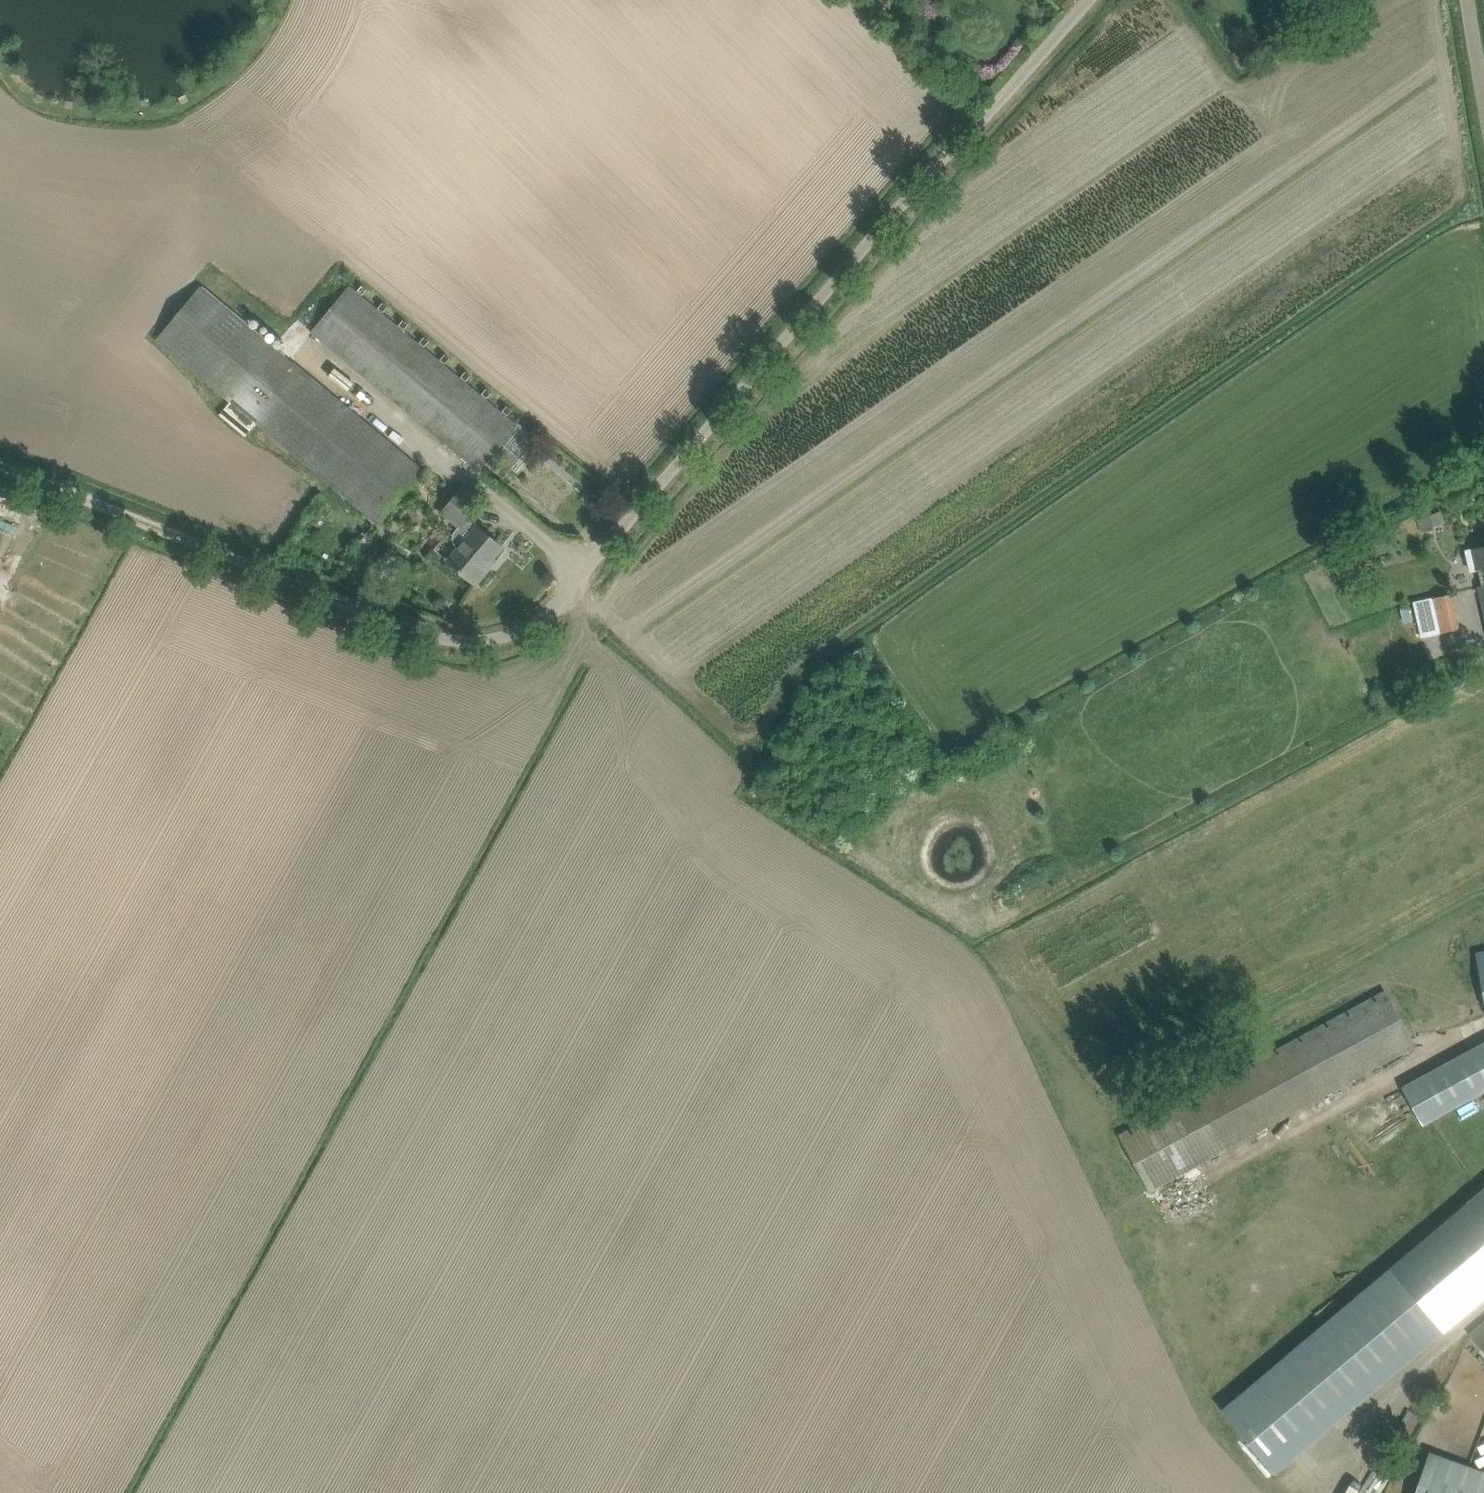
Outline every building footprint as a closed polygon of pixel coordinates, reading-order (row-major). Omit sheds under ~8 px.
[(155,340),(304,464),(381,525),(423,471),(201,285),(155,340)] [(349,287),(312,331),(309,335),(476,467),(474,469),(477,472),(485,462),(505,478),(512,469),(519,474),(528,463),(522,458),(535,441),(349,287)] [(461,490),(448,506),(443,511),(460,525),(455,531),(453,534),(453,537),(454,542),(459,547),(448,560),(461,571),(476,584),(488,570),(485,567),(502,546),(478,526),(477,526),(468,519),(479,506),(461,490)] [(1440,511),(1417,519),(1420,530),(1444,523),(1440,511)] [(1470,549),(1474,570),(1483,567),(1483,545),(1470,549)] [(1439,595),(1420,600),(1413,601),(1420,636),(1459,627),(1451,592),(1439,595)] [(1476,952),(1483,1000),(1483,951),(1476,952)] [(1385,990),(1119,1135),(1149,1190),(1415,1046),(1385,990)] [(1401,1086),(1423,1125),(1483,1092),(1483,1041),(1401,1086)] [(1389,1268),(1221,1409),(1275,1473),(1443,1333),(1441,1331),(1483,1295),(1483,1189),(1389,1268)] [(1470,1333),(1483,1350),(1483,1321),(1470,1333)] [(1416,1492),(1483,1492),(1483,1472),(1431,1452),(1416,1492)]
